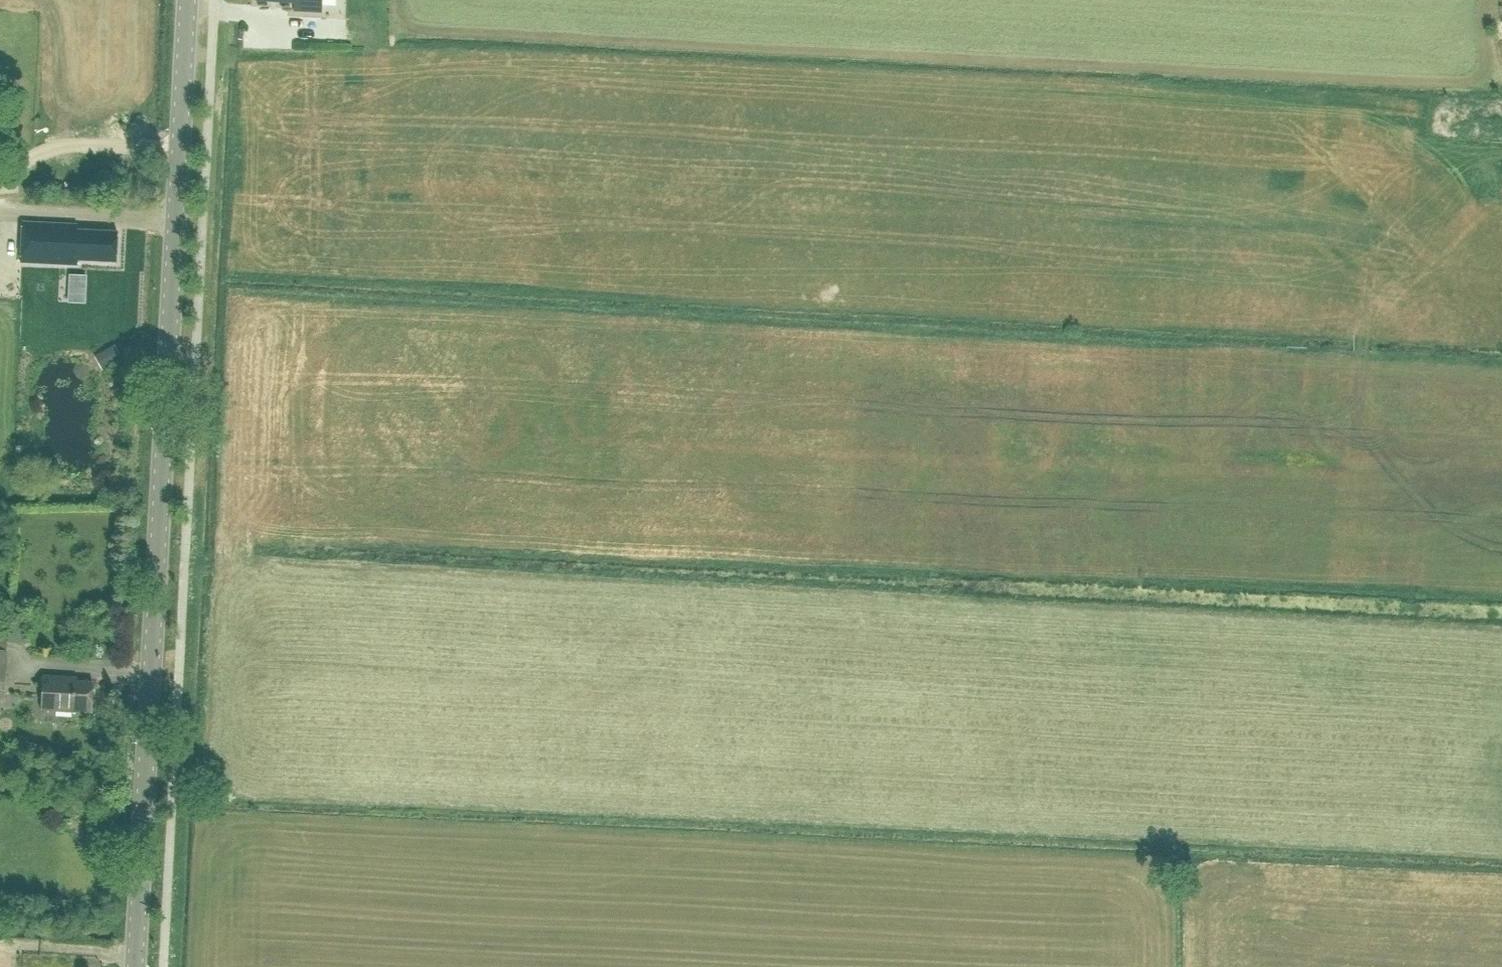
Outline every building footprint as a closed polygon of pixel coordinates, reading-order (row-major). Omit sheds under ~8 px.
[(256,1),(294,3),(293,11),(321,13),(321,0),(256,0),(256,1)] [(23,224),(21,262),(77,265),(77,260),(114,262),(116,234),(77,233),(77,227),(23,224)] [(114,345),(100,353),(108,367),(122,359),(114,345)] [(41,711),(91,713),(92,683),(76,683),(76,679),(43,677),(41,711)]
